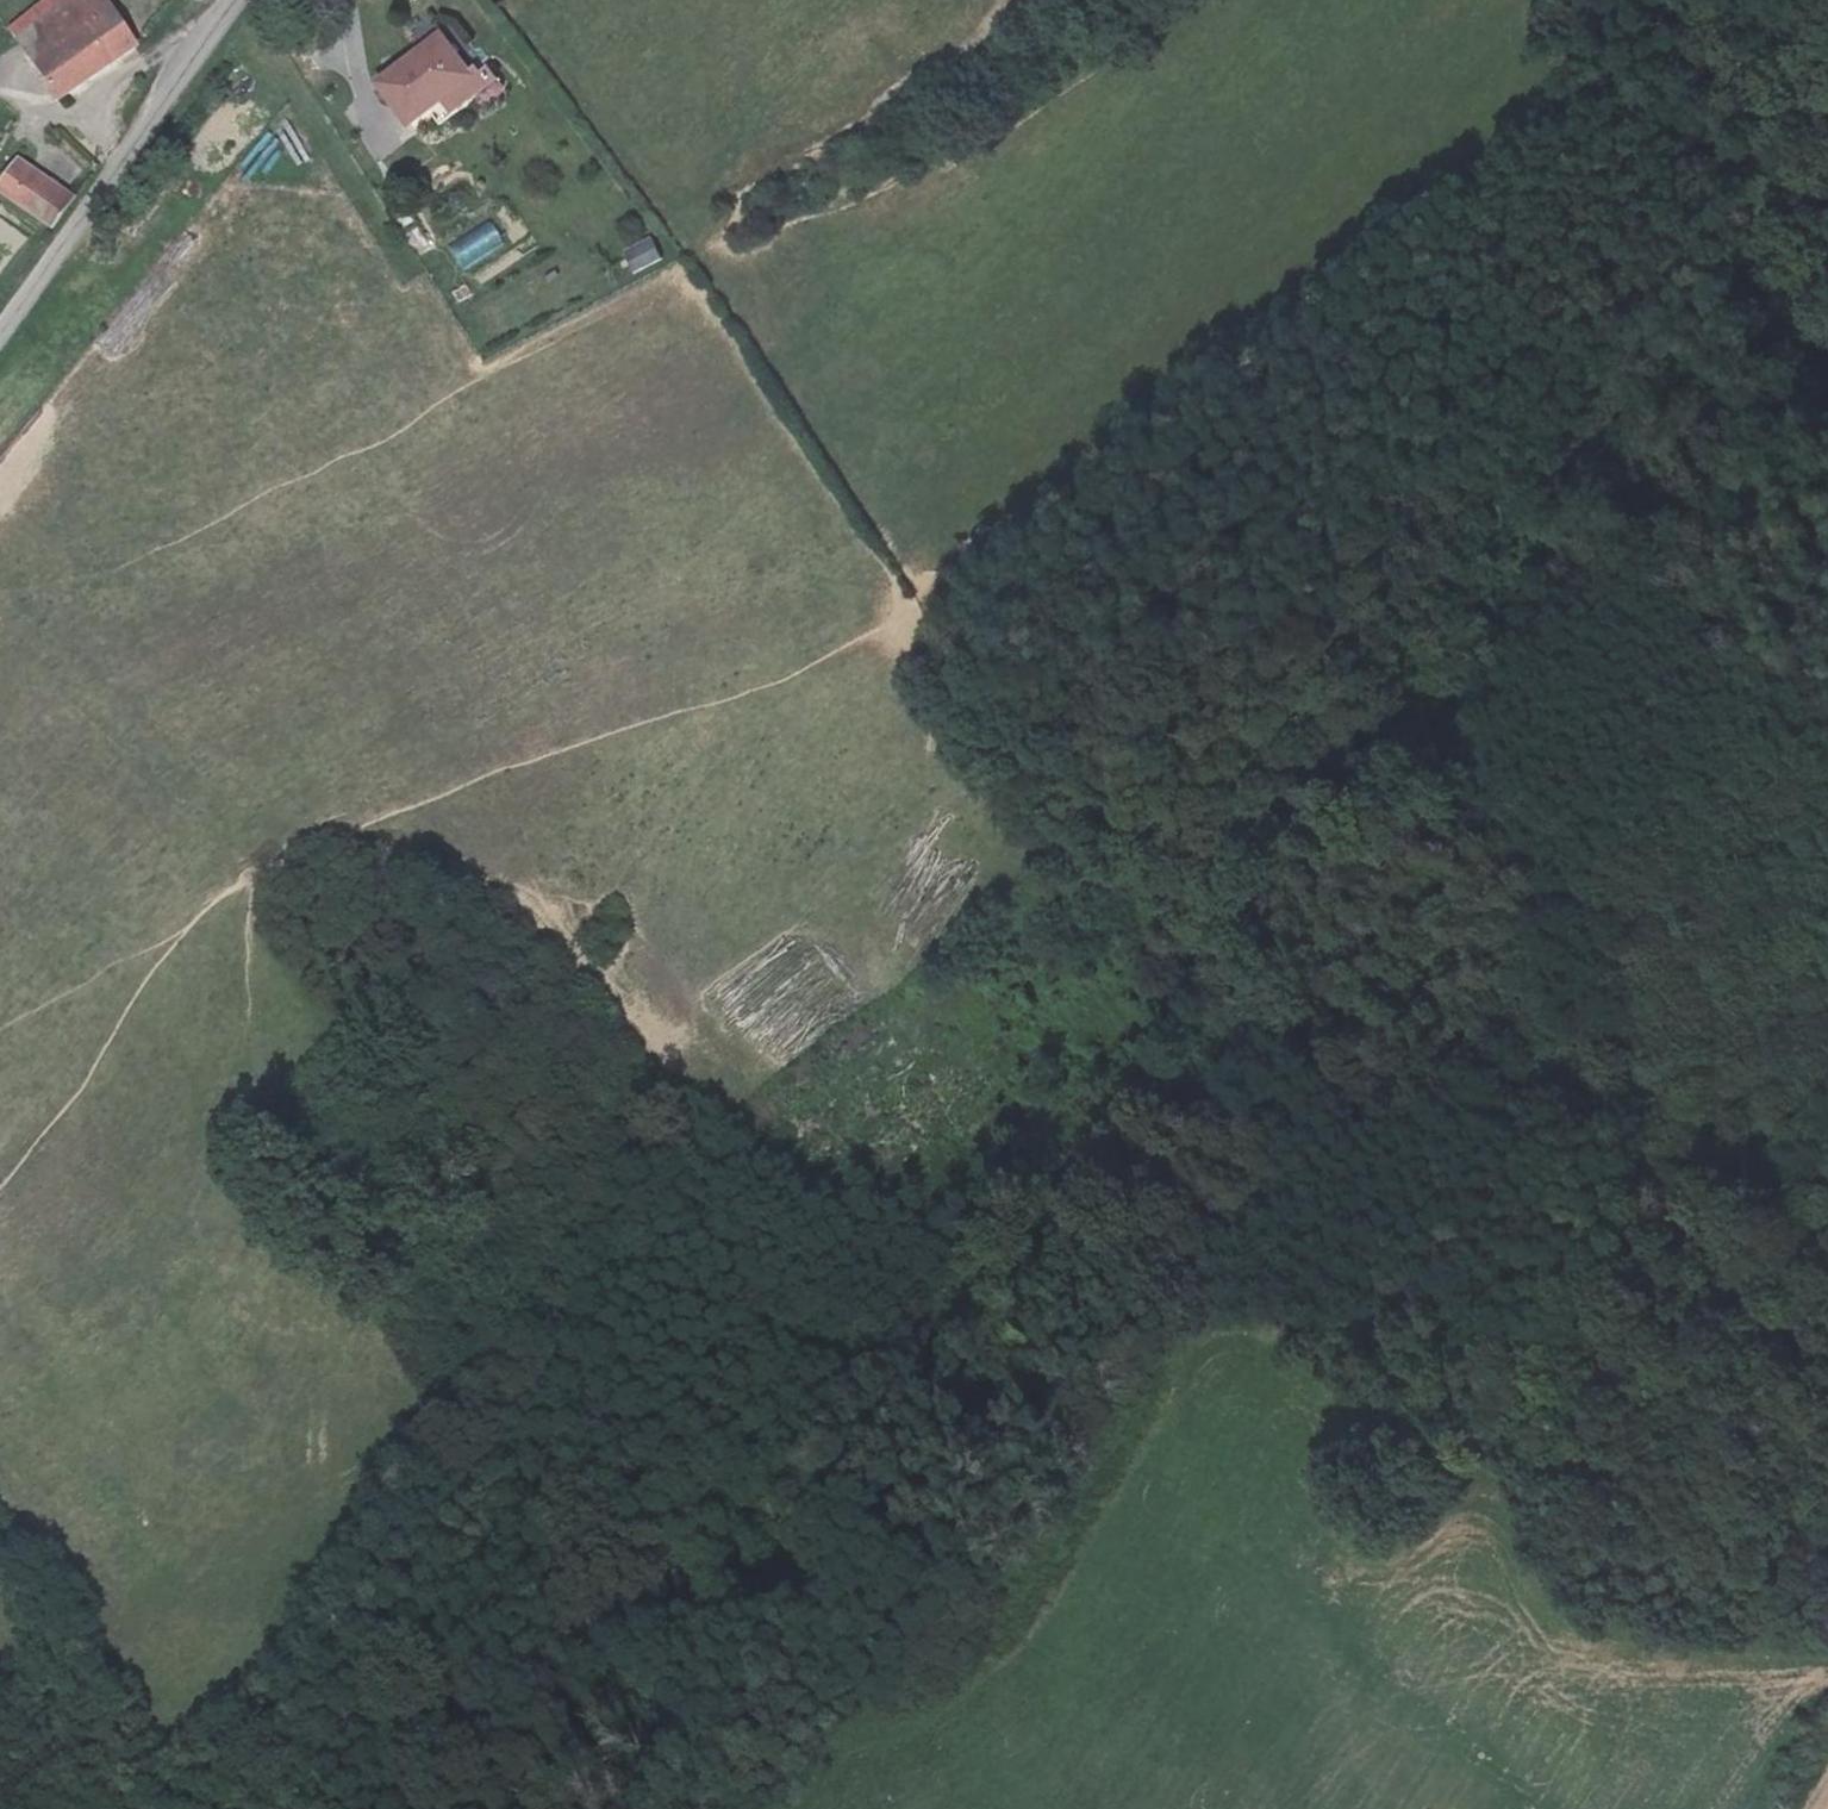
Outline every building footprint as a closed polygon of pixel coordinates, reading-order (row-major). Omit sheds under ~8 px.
[(36,0),(20,0),(7,10),(12,17),(36,0)] [(58,133),(133,75),(97,29),(133,0),(106,0),(18,70),(58,133)] [(421,166),(471,131),(442,93),(393,126),(421,166)] [(9,182),(0,194),(0,218),(46,252),(62,229),(26,203),(25,195),(9,182)] [(486,218),(445,246),(463,272),(504,244),(486,218)] [(634,272),(662,258),(651,236),(623,249),(634,272)]
